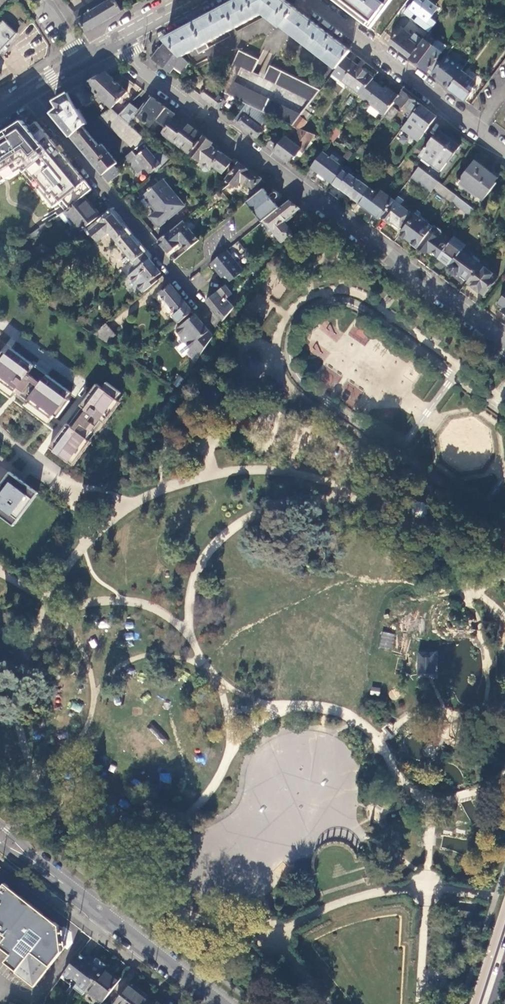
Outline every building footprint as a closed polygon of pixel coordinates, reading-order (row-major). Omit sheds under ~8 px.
[(121,11),(115,1),(115,0),(96,0),(87,5),(91,12),(88,14),(84,7),(74,13),(86,32),(103,22),(121,11)] [(233,4),(186,29),(166,40),(167,40),(182,56),(197,49),(199,53),(209,48),(207,43),(265,12),(337,68),(346,57),(351,51),(342,44),(307,17),(285,0),(240,0),(233,4)] [(371,28),(392,0),(334,0),(371,28)] [(434,0),(418,0),(411,9),(427,21),(437,8),(432,3),(434,0)] [(442,15),(438,11),(425,28),(430,32),(442,15)] [(3,21),(0,24),(0,53),(17,34),(3,21)] [(401,51),(409,58),(423,40),(415,34),(413,36),(402,27),(389,43),(401,51)] [(433,46),(424,39),(423,40),(409,58),(424,69),(431,75),(440,63),(436,60),(442,53),(433,46)] [(189,63),(182,56),(167,40),(161,47),(160,47),(157,51),(151,58),(171,73),(175,68),(182,73),(189,63)] [(446,46),(437,40),(433,46),(442,53),(446,46)] [(293,126),(306,110),(321,90),(270,66),(264,77),(253,72),(259,60),(240,50),(221,91),(230,96),(246,105),(274,117),(293,126)] [(464,68),(447,55),(440,63),(431,75),(441,82),(448,88),(461,71),(464,68)] [(374,78),(346,57),(337,68),(335,71),(344,77),(342,80),(361,95),(373,79),(374,78)] [(335,71),(331,76),(340,83),(342,80),(344,77),(335,71)] [(473,80),(461,71),(448,88),(452,91),(465,101),(472,92),(467,88),(473,80)] [(127,93),(106,72),(95,79),(86,84),(112,108),(127,93)] [(373,79),(361,95),(360,96),(385,115),(392,106),(396,101),(395,101),(398,96),(392,91),(390,93),(373,79)] [(93,102),(84,85),(77,89),(69,93),(78,109),(79,109),(93,102)] [(230,96),(221,91),(218,95),(208,87),(201,96),(216,107),(219,110),(224,104),(228,107),(231,103),(227,100),(230,96)] [(403,91),(398,96),(395,101),(396,101),(413,114),(421,105),(413,98),(403,91)] [(78,109),(69,93),(62,98),(55,101),(58,108),(52,113),(65,128),(91,161),(103,175),(118,163),(102,144),(99,146),(84,127),(88,124),(79,109),(78,109)] [(140,111),(130,104),(119,115),(129,125),(136,116),(150,127),(156,119),(166,127),(173,118),(176,115),(171,112),(158,102),(153,98),(148,104),(146,103),(140,111)] [(269,124),(274,117),(246,105),(234,121),(257,138),(264,130),(261,127),(264,124),(266,121),(269,124)] [(430,112),(421,105),(413,114),(409,120),(425,133),(437,117),(430,112)] [(392,106),(385,115),(384,116),(391,121),(398,111),(392,106)] [(119,115),(112,108),(98,117),(134,150),(146,141),(129,125),(119,115)] [(312,115),(306,110),(293,126),(301,129),(312,115)] [(43,128),(31,112),(0,134),(0,177),(21,163),(58,215),(64,211),(86,196),(96,189),(49,123),(43,128)] [(181,124),(173,118),(166,127),(162,133),(191,154),(204,136),(190,126),(183,121),(181,124)] [(341,132),(336,128),(326,140),(333,142),(341,132)] [(315,135),(301,129),(291,141),(285,136),(281,142),(274,151),(285,159),(289,162),(300,148),(303,150),(315,135)] [(434,166),(442,172),(460,148),(452,141),(450,144),(438,135),(423,154),(436,164),(434,166)] [(204,136),(191,154),(211,169),(213,166),(222,173),(232,161),(212,145),(213,143),(210,141),(204,136)] [(274,151),(281,142),(274,136),(266,145),(274,151)] [(132,152),(124,158),(127,163),(133,163),(133,166),(139,173),(145,168),(150,174),(159,166),(162,168),(171,161),(158,151),(153,155),(147,148),(137,156),(132,152)] [(330,158),(323,152),(312,167),(319,173),(317,176),(323,181),(326,178),(334,184),(344,170),(345,169),(337,163),(340,160),(333,155),(330,158)] [(460,184),(484,201),(497,184),(494,182),(498,178),(475,161),(456,185),(458,187),(460,184)] [(245,168),(240,163),(227,179),(231,183),(221,191),(225,196),(238,186),(241,182),(252,190),(261,179),(245,168)] [(439,182),(419,167),(412,177),(432,192),(434,189),(439,182)] [(358,202),(369,188),(352,175),(351,176),(344,170),(334,184),(358,202)] [(150,217),(159,227),(185,206),(163,180),(154,187),(153,186),(149,190),(150,191),(144,195),(146,197),(152,206),(157,212),(150,217)] [(457,196),(443,185),(439,182),(434,189),(452,202),(457,196)] [(379,195),(369,188),(358,202),(380,219),(381,217),(394,200),(382,191),(379,195)] [(264,189),(257,194),(247,203),(262,222),(265,220),(279,208),(274,201),(277,198),(278,198),(278,197),(279,197),(279,195),(278,195),(278,194),(277,193),(276,193),(275,193),(274,193),(270,196),(264,189)] [(101,215),(86,196),(64,211),(74,224),(71,226),(66,231),(72,238),(87,226),(101,215)] [(146,197),(141,201),(148,209),(152,206),(146,197)] [(291,203),(289,200),(283,206),(279,208),(265,220),(266,221),(274,230),(273,231),(282,242),(293,234),(283,222),(300,209),(291,203)] [(412,213),(394,200),(381,217),(390,223),(391,221),(400,228),(412,213)] [(118,220),(108,209),(101,215),(87,226),(99,240),(110,231),(114,237),(125,229),(118,220)] [(64,211),(58,215),(66,224),(68,223),(71,226),(74,224),(64,211)] [(415,213),(400,234),(418,248),(434,227),(415,213)] [(184,220),(158,241),(161,245),(167,253),(178,244),(181,242),(183,245),(187,250),(200,240),(184,220)] [(274,230),(266,221),(263,223),(271,233),(273,231),(274,230)] [(439,257),(452,240),(434,227),(418,248),(426,254),(429,249),(439,257)] [(138,246),(125,229),(114,237),(139,267),(149,259),(138,246)] [(438,258),(449,267),(462,250),(466,245),(455,237),(452,240),(439,257),(438,258)] [(314,244),(315,253),(326,252),(328,251),(326,242),(314,244)] [(469,280),(480,264),(462,250),(449,267),(447,269),(456,276),(459,272),(469,280)] [(243,272),(227,251),(211,264),(228,284),(243,272)] [(157,268),(149,259),(139,267),(129,275),(143,292),(158,280),(156,277),(161,273),(157,268)] [(498,277),(480,264),(469,280),(467,282),(485,295),(498,277)] [(242,297),(254,282),(251,278),(238,288),(238,292),(242,297)] [(173,315),(179,322),(184,318),(185,318),(193,312),(177,292),(171,285),(161,293),(176,312),(173,315)] [(226,285),(206,300),(216,312),(223,321),(234,307),(227,298),(233,294),(226,285)] [(188,352),(196,362),(213,336),(202,323),(195,314),(175,330),(191,349),(188,352)] [(83,315),(75,322),(87,330),(93,326),(83,315)] [(364,346),(374,332),(357,321),(348,334),(364,346)] [(93,334),(107,343),(116,335),(106,323),(93,334)] [(12,348),(0,364),(0,381),(15,392),(19,395),(52,420),(55,416),(71,394),(72,393),(48,375),(35,366),(12,348)] [(254,351),(248,353),(246,358),(248,363),(253,365),(259,363),(261,358),(259,353),(254,351)] [(172,385),(178,389),(184,380),(178,377),(172,385)] [(122,393),(108,382),(103,388),(97,384),(91,392),(81,405),(83,407),(70,425),(68,423),(50,447),(70,462),(122,393)] [(14,525),(39,493),(24,481),(10,471),(0,485),(0,515),(14,525)] [(424,516),(425,514),(426,511),(425,509),(424,507),(422,505),(420,505),(418,504),(416,505),(414,506),(412,508),(411,510),(411,513),(412,515),(414,517),(416,518),(418,519),(420,518),(423,517),(424,516)] [(499,564),(495,569),(496,574),(500,578),(504,577),(504,564),(499,564)] [(381,632),(380,648),(393,649),(394,633),(381,632)] [(419,651),(417,651),(417,680),(438,680),(438,651),(419,651)] [(247,705),(241,706),(237,710),(237,716),(242,719),(247,719),(251,715),(251,709),(247,705)] [(388,722),(381,729),(390,739),(398,733),(388,722)] [(0,931),(6,936),(0,944),(0,946),(11,954),(5,961),(16,970),(15,972),(34,986),(62,950),(59,925),(5,883),(0,888),(0,901),(2,902),(0,904),(0,932),(0,931)] [(457,919),(471,921),(471,916),(472,912),(463,910),(459,909),(457,919)] [(102,1003),(119,981),(111,975),(114,971),(106,965),(97,957),(92,963),(79,953),(63,974),(70,978),(73,977),(79,981),(74,987),(84,994),(86,991),(88,993),(89,992),(96,997),(95,998),(102,1003)] [(116,1003),(146,1003),(149,999),(130,984),(115,1003),(116,1003)]
